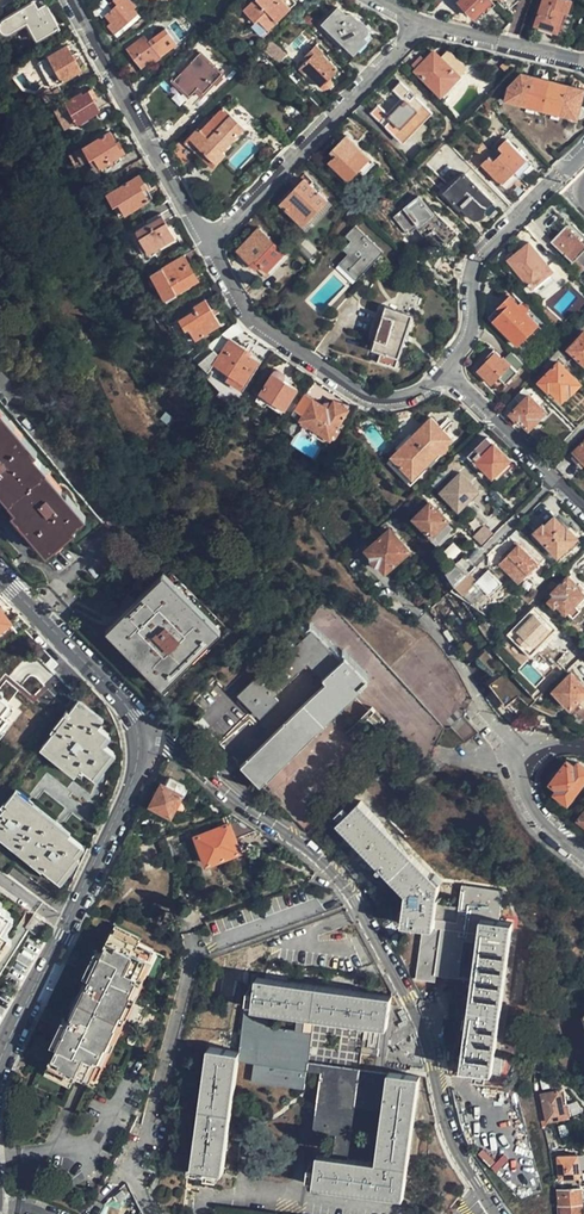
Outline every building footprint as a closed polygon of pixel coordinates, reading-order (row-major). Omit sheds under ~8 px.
[(111,1),(114,4),(109,8),(102,15),(108,22),(104,26),(114,37),(137,16),(130,8),(132,6),(126,0),(110,0),(111,1)] [(242,13),(253,24),(257,21),(267,31),(295,4),(291,0),(255,0),(242,13)] [(490,3),(487,0),(463,0),(459,4),(474,19),(490,3)] [(566,13),(568,14),(572,2),(565,0),(545,0),(536,27),(558,34),(566,13)] [(47,11),(37,14),(35,10),(31,2),(0,19),(0,30),(2,32),(5,33),(7,32),(10,31),(25,23),(34,39),(56,27),(47,11)] [(335,7),(312,33),(343,62),(364,40),(361,37),(365,32),(365,26),(357,20),(356,20),(349,12),(348,12),(346,12),(345,12),(344,13),(343,14),(335,7)] [(309,36),(295,25),(291,30),(304,42),(309,36)] [(154,37),(146,42),(158,58),(165,52),(154,37)] [(158,58),(146,42),(145,43),(141,38),(124,49),(138,68),(149,60),(151,63),(158,58)] [(268,43),(262,49),(266,53),(272,47),(268,43)] [(80,70),(66,44),(46,55),(60,80),(80,70)] [(273,45),(272,47),(266,53),(270,58),(278,51),(273,45)] [(313,46),(306,54),(310,57),(306,61),(296,71),(303,77),(305,75),(319,88),(335,70),(319,56),(321,54),(313,46)] [(460,77),(457,75),(447,65),(433,52),(415,72),(442,96),(460,77)] [(172,80),(181,89),(189,80),(201,93),(211,83),(214,85),(220,80),(217,77),(220,74),(200,54),(181,73),(180,72),(172,80)] [(447,65),(457,75),(464,67),(454,58),(447,65)] [(583,97),(578,90),(523,78),(509,93),(508,102),(578,119),(581,119),(583,119),(583,118),(583,109),(582,108),(580,108),(583,97)] [(189,80),(181,89),(188,96),(193,91),(198,97),(201,93),(189,80)] [(422,117),(428,110),(414,96),(410,101),(405,97),(410,92),(400,84),(393,91),(402,99),(387,115),(379,107),(371,115),(381,124),(385,119),(389,123),(385,128),(399,140),(406,134),(408,137),(424,119),(422,117)] [(304,95),(320,110),(326,103),(310,88),(304,95)] [(99,108),(87,89),(81,93),(80,91),(64,99),(75,121),(99,108)] [(221,111),(208,123),(214,130),(212,132),(225,145),(240,129),(221,111)] [(200,131),(208,123),(204,119),(196,126),(200,131)] [(214,130),(208,123),(200,131),(196,126),(173,150),(180,164),(191,154),(196,150),(211,165),(220,156),(217,153),(225,145),(212,132),(214,130)] [(82,146),(89,157),(93,155),(98,166),(124,151),(117,139),(114,140),(109,131),(82,146)] [(348,182),(370,160),(347,138),(332,154),(335,158),(329,163),(348,182)] [(507,190),(531,166),(507,141),(499,149),(504,153),(494,163),(489,160),(482,166),(507,190)] [(196,150),(191,154),(207,170),(211,165),(196,150)] [(93,155),(89,157),(94,167),(98,166),(93,155)] [(141,188),(145,186),(138,173),(134,176),(141,188)] [(494,204),(464,175),(445,194),(457,207),(460,204),(474,217),(476,218),(478,219),(480,217),(494,204)] [(150,196),(145,186),(141,188),(134,176),(104,192),(112,204),(117,201),(123,212),(150,196)] [(328,202),(306,181),(281,206),(304,227),(328,202)] [(459,234),(436,212),(433,215),(417,200),(391,223),(406,239),(419,228),(429,236),(431,235),(435,236),(436,235),(447,246),(459,234)] [(117,201),(112,204),(117,215),(123,212),(117,201)] [(173,240),(158,213),(145,221),(146,224),(134,230),(146,252),(158,245),(159,248),(173,240)] [(110,223),(105,217),(101,219),(106,226),(110,223)] [(382,256),(354,228),(344,238),(349,243),(340,251),(345,257),(337,266),(354,284),(382,256)] [(573,265),(583,254),(583,246),(566,229),(552,244),(573,265)] [(264,277),(285,254),(261,230),(238,252),(264,277)] [(532,248),(539,255),(542,252),(535,245),(532,248)] [(549,266),(539,255),(532,248),(531,247),(525,251),(524,249),(512,258),(532,281),(549,266)] [(197,279),(183,254),(149,272),(163,298),(197,279)] [(573,265),(583,276),(583,254),(573,265)] [(443,273),(459,277),(460,271),(462,267),(445,262),(443,273)] [(542,303),(547,298),(539,289),(534,294),(542,303)] [(503,304),(510,297),(508,295),(501,302),(503,304)] [(539,326),(510,297),(503,304),(499,308),(503,314),(493,323),(518,346),(539,326)] [(219,324),(204,298),(193,304),(195,308),(178,318),(190,339),(219,324)] [(503,314),(499,308),(488,319),(493,323),(503,314)] [(395,370),(413,318),(386,309),(372,351),(380,354),(377,364),(395,370)] [(571,352),(578,359),(583,365),(583,336),(569,351),(571,352)] [(228,337),(220,350),(212,363),(242,381),(256,360),(243,352),(245,348),(228,337)] [(212,363),(220,350),(213,346),(197,360),(208,367),(212,363)] [(563,354),(559,350),(551,359),(554,362),(563,354)] [(524,364),(512,352),(505,359),(504,357),(501,360),(494,353),(485,361),(487,364),(479,372),(493,385),(496,383),(502,388),(506,385),(507,386),(520,372),(517,370),(524,364)] [(578,359),(571,352),(568,355),(575,362),(578,359)] [(570,395),(580,385),(558,364),(540,383),(549,391),(550,390),(561,402),(569,394),(570,395)] [(282,407),(295,387),(282,379),(283,379),(284,377),(283,373),(281,370),(279,369),(276,368),(273,369),(272,370),(257,392),(282,407)] [(522,390),(505,409),(520,424),(521,422),(530,430),(540,421),(538,418),(544,412),(522,390)] [(303,394),(294,408),(301,413),(298,418),(327,436),(345,407),(331,399),(329,402),(326,401),(322,402),(320,405),(303,394)] [(0,403),(0,479),(13,494),(9,497),(48,543),(53,539),(57,544),(67,535),(75,544),(101,522),(51,464),(52,463),(0,403)] [(301,413),(294,408),(290,413),(298,418),(301,413)] [(433,418),(399,451),(420,472),(453,440),(433,418)] [(499,479),(511,467),(508,463),(510,461),(489,440),(471,457),(475,461),(473,463),(476,466),(478,464),(484,470),(492,479),(495,476),(499,479)] [(575,454),(577,456),(573,459),(582,467),(583,465),(583,444),(575,454)] [(420,472),(399,451),(392,457),(413,479),(420,472)] [(461,452),(457,456),(461,461),(465,456),(461,452)] [(479,492),(461,473),(441,492),(460,510),(479,492)] [(451,528),(447,523),(449,521),(431,503),(415,518),(438,542),(451,528)] [(577,538),(568,529),(566,530),(555,519),(545,529),(542,526),(535,534),(559,557),(577,538)] [(486,524),(476,532),(483,540),(493,532),(486,524)] [(400,561),(408,553),(410,552),(391,530),(368,549),(388,571),(400,561)] [(505,561),(520,546),(517,542),(502,557),(505,561)] [(539,564),(520,546),(505,561),(501,565),(519,584),(529,573),(532,576),(539,569),(537,566),(539,564)] [(411,557),(408,553),(400,561),(403,565),(411,557)] [(447,573),(455,585),(468,572),(458,562),(447,573)] [(503,584),(489,569),(478,581),(491,594),(503,584)] [(174,686),(229,628),(172,570),(110,628),(174,686)] [(560,574),(547,587),(556,596),(549,603),(555,608),(557,606),(565,614),(583,595),(575,587),(576,586),(562,571),(560,574)] [(536,608),(514,629),(526,642),(522,646),(532,655),(557,629),(536,608)] [(28,626),(17,615),(8,622),(0,612),(0,628),(4,625),(12,636),(28,626)] [(263,789),(377,676),(352,652),(349,655),(319,625),(315,629),(307,622),(288,641),(296,649),(241,702),(257,718),(310,667),(327,685),(242,769),(263,789)] [(526,642),(514,629),(510,633),(522,646),(526,642)] [(491,671),(477,656),(470,663),(468,665),(477,685),(491,671)] [(522,692),(506,670),(490,682),(506,704),(522,692)] [(583,694),(583,684),(573,673),(555,691),(572,706),(583,694)] [(572,706),(573,708),(579,703),(583,706),(583,705),(583,694),(572,706)] [(74,702),(41,743),(77,772),(80,768),(91,776),(111,752),(100,742),(107,734),(95,725),(98,721),(74,702)] [(532,733),(534,733),(538,714),(525,711),(509,726),(513,727),(526,732),(532,733)] [(583,783),(583,768),(579,764),(575,769),(567,763),(551,784),(559,790),(555,795),(568,805),(583,783)] [(171,815),(185,786),(170,777),(166,785),(161,783),(151,804),(171,815)] [(41,870),(42,869),(56,880),(75,855),(73,853),(80,844),(53,822),(52,824),(12,792),(5,800),(7,802),(0,811),(0,836),(41,870)] [(361,802),(350,813),(343,819),(338,824),(407,894),(403,924),(424,927),(417,979),(436,982),(438,975),(459,977),(463,940),(479,942),(462,1067),(477,1070),(488,1071),(493,1072),(513,923),(499,921),(504,891),(461,885),(459,908),(437,905),(440,883),(361,802)] [(350,813),(344,807),(337,813),(343,819),(350,813)] [(258,831),(232,814),(226,816),(227,817),(219,821),(223,828),(198,839),(210,866),(242,852),(236,839),(244,836),(258,831)] [(129,832),(124,842),(133,846),(138,836),(129,832)] [(33,933),(41,923),(30,915),(22,924),(33,933)] [(9,939),(4,936),(5,933),(0,930),(0,953),(9,939)] [(97,967),(94,965),(83,989),(86,990),(65,1036),(62,1034),(51,1060),(54,1061),(44,1083),(69,1094),(73,1086),(87,1093),(143,970),(128,963),(131,956),(107,945),(97,967)] [(404,1197),(420,1076),(383,1071),(307,1062),(311,1034),(302,1032),(303,1017),(388,1028),(391,1006),(393,997),(258,979),(256,992),(254,1007),(253,1011),(246,1010),(240,1054),(210,1050),(194,1170),(207,1171),(221,1173),(225,1174),(239,1063),(254,1065),(251,1082),(304,1089),(306,1071),(321,1073),(313,1132),(336,1135),(333,1156),(318,1154),(317,1167),(315,1181),(314,1186),(404,1197)] [(254,1007),(256,992),(248,992),(246,1006),(254,1007)] [(545,1064),(539,1058),(535,1068),(542,1071),(545,1064)] [(488,1071),(477,1070),(476,1077),(487,1078),(488,1071)] [(542,1095),(543,1100),(547,1118),(548,1121),(568,1115),(566,1104),(562,1104),(560,1091),(542,1095)] [(543,1100),(537,1101),(540,1116),(541,1120),(547,1118),(543,1100)] [(558,1157),(560,1179),(578,1177),(577,1154),(558,1157)] [(315,1181),(317,1167),(309,1166),(307,1179),(315,1181)] [(221,1173),(207,1171),(206,1179),(219,1181),(221,1173)] [(560,1188),(565,1188),(565,1184),(579,1183),(578,1177),(560,1179),(560,1185),(560,1188)] [(557,1203),(561,1203),(562,1213),(582,1213),(581,1189),(556,1190),(558,1202),(557,1203)]
